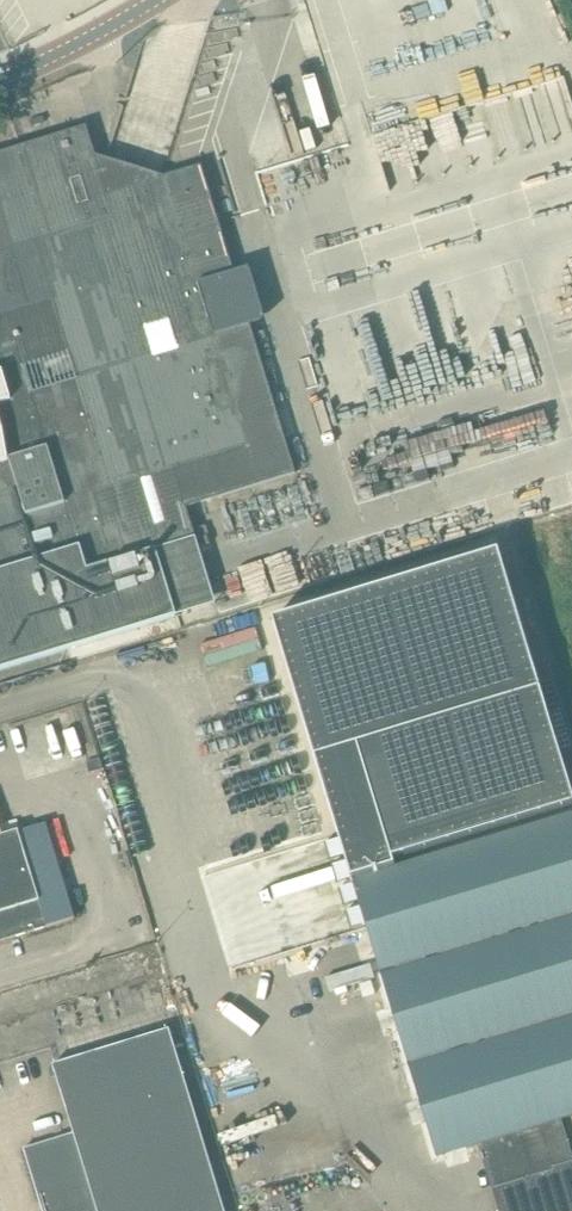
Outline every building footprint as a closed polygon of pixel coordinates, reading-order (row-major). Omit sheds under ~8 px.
[(183,614),(162,546),(196,535),(188,508),(297,474),(254,333),(251,325),(268,320),(252,267),(236,274),(202,165),(165,177),(96,155),(87,126),(0,153),(0,671),(183,614)] [(273,621),(352,882),(392,1016),(403,1050),(436,1159),(479,1146),(499,1210),(571,1210),(571,1154),(561,1118),(571,1115),(571,816),(396,869),(393,861),(571,807),(571,793),(499,552),(273,621)] [(76,919),(63,877),(87,869),(84,860),(60,867),(47,824),(20,832),(19,831),(3,836),(0,827),(0,942),(76,919)] [(170,1029),(76,1058),(54,1065),(76,1134),(25,1149),(25,1150),(30,1149),(46,1200),(41,1202),(44,1210),(48,1210),(49,1210),(225,1210),(170,1029)]
